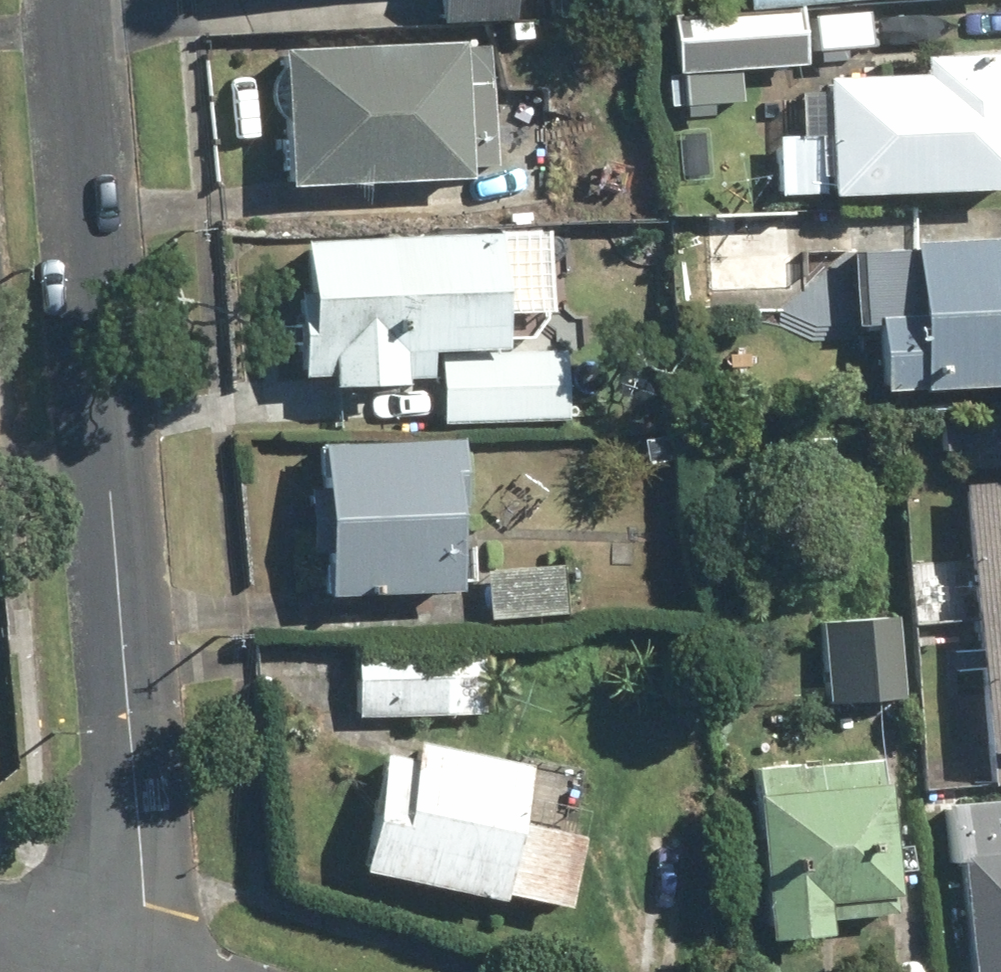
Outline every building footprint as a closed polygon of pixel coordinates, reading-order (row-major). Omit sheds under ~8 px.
[(437,24),(499,20),(498,0),(436,0),(437,24)] [(866,0),(736,0),(737,11),(866,0)] [(669,77),(787,68),(783,21),(665,30),(669,77)] [(266,59),(271,186),(487,177),(482,50),(266,59)] [(807,201),(994,195),(990,66),(803,72),(807,201)] [(705,299),(787,293),(782,221),(700,227),(705,299)] [(276,252),(284,369),(487,355),(479,239),(276,252)] [(1000,393),(1000,244),(867,250),(875,399),(1000,393)] [(436,371),(439,429),(562,423),(559,366),(436,371)] [(306,448),(305,596),(457,597),(458,449),(306,448)] [(1000,758),(1000,487),(951,491),(975,760),(1000,758)] [(482,577),(483,615),(557,613),(556,575),(482,577)] [(822,704),(897,699),(892,621),(818,626),(822,704)] [(354,654),(355,719),(475,716),(474,651),(354,654)] [(393,748),(359,873),(478,905),(512,780),(393,748)] [(875,767),(744,775),(755,935),(885,926),(875,767)] [(957,971),(1000,971),(1000,806),(936,815),(957,971)]
